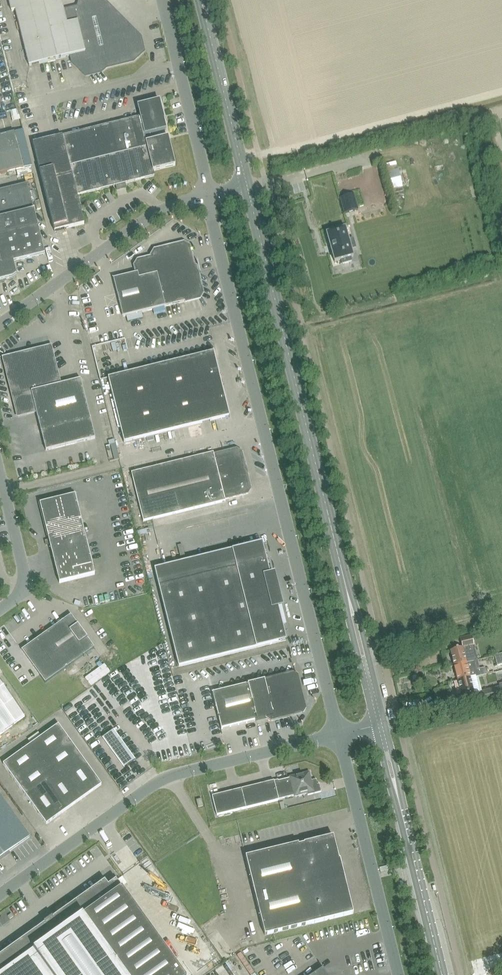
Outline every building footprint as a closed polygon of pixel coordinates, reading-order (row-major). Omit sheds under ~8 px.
[(29,66),(71,56),(73,63),(85,75),(101,71),(106,67),(133,60),(143,51),(140,37),(134,39),(132,29),(126,31),(124,21),(117,22),(115,12),(109,14),(107,4),(101,6),(99,0),(83,0),(81,7),(77,6),(63,9),(54,0),(8,0),(11,12),(15,11),(29,66)] [(159,101),(137,106),(140,117),(145,136),(167,130),(164,120),(157,119),(159,101)] [(53,139),(33,144),(55,232),(84,225),(83,221),(77,195),(116,186),(116,190),(126,187),(125,184),(155,176),(153,171),(176,166),(168,137),(146,142),(145,136),(140,117),(53,139)] [(24,168),(15,132),(0,135),(0,174),(24,168)] [(34,210),(27,183),(0,190),(0,219),(34,210)] [(341,200),(343,206),(342,206),(344,213),(358,210),(354,194),(340,198),(341,200)] [(19,260),(45,254),(34,210),(0,219),(0,283),(7,281),(6,279),(12,278),(16,275),(13,262),(19,260)] [(345,228),(326,234),(334,262),(341,260),(342,264),(351,261),(350,257),(353,257),(351,249),(355,248),(353,239),(348,240),(345,228)] [(199,298),(202,293),(197,273),(193,271),(192,267),(193,266),(188,247),(184,244),(155,251),(152,256),(153,258),(138,262),(135,266),(137,273),(113,279),(123,317),(199,298)] [(101,356),(124,349),(122,342),(99,349),(101,356)] [(95,439),(81,380),(80,380),(58,385),(56,376),(57,376),(50,347),(4,359),(18,416),(36,412),(46,451),(95,439)] [(213,352),(108,378),(124,443),(230,417),(213,352)] [(105,446),(109,462),(119,459),(115,444),(105,446)] [(250,489),(245,467),(241,452),(236,449),(214,455),(213,453),(131,473),(143,522),(225,502),(225,500),(248,494),(250,489)] [(39,504),(59,583),(95,575),(75,495),(39,504)] [(154,569),(178,667),(286,641),(282,626),(279,612),(275,594),(270,577),(262,543),(154,569)] [(20,614),(14,617),(18,627),(25,624),(20,614)] [(71,615),(22,650),(45,683),(94,648),(71,615)] [(85,620),(90,628),(95,625),(90,617),(85,620)] [(462,648),(450,651),(454,666),(466,663),(474,661),(470,646),(474,646),(471,636),(460,639),(462,648)] [(481,676),(480,669),(476,670),(474,661),(466,663),(454,666),(458,680),(470,677),(476,676),(476,677),(481,676)] [(69,680),(80,673),(75,666),(65,673),(69,680)] [(212,694),(201,696),(205,710),(216,707),(221,730),(255,721),(267,718),(271,720),(302,713),(305,709),(296,676),(293,674),(264,681),(264,680),(212,693),(212,694)] [(470,677),(458,680),(461,695),(474,692),(470,677)] [(15,724),(25,717),(0,682),(0,735),(15,724)] [(209,683),(196,685),(197,695),(210,694),(209,683)] [(480,692),(483,704),(501,699),(501,684),(499,685),(499,687),(480,692)] [(3,765),(46,825),(101,785),(58,725),(3,765)] [(124,769),(135,761),(113,731),(102,738),(124,769)] [(212,797),(217,816),(279,801),(278,800),(294,796),(294,797),(307,794),(307,796),(321,792),(319,785),(316,785),(315,781),(311,782),(309,773),(289,777),(290,778),(274,782),(274,781),(212,797)] [(30,837),(0,795),(0,858),(30,837)] [(265,936),(353,914),(340,860),(339,860),(333,837),(304,844),(304,845),(298,846),(298,844),(245,857),(265,936)] [(115,882),(76,910),(73,905),(23,941),(26,945),(0,963),(0,974),(182,974),(115,882)] [(253,974),(246,961),(237,965),(242,974),(252,974),(253,974)]
